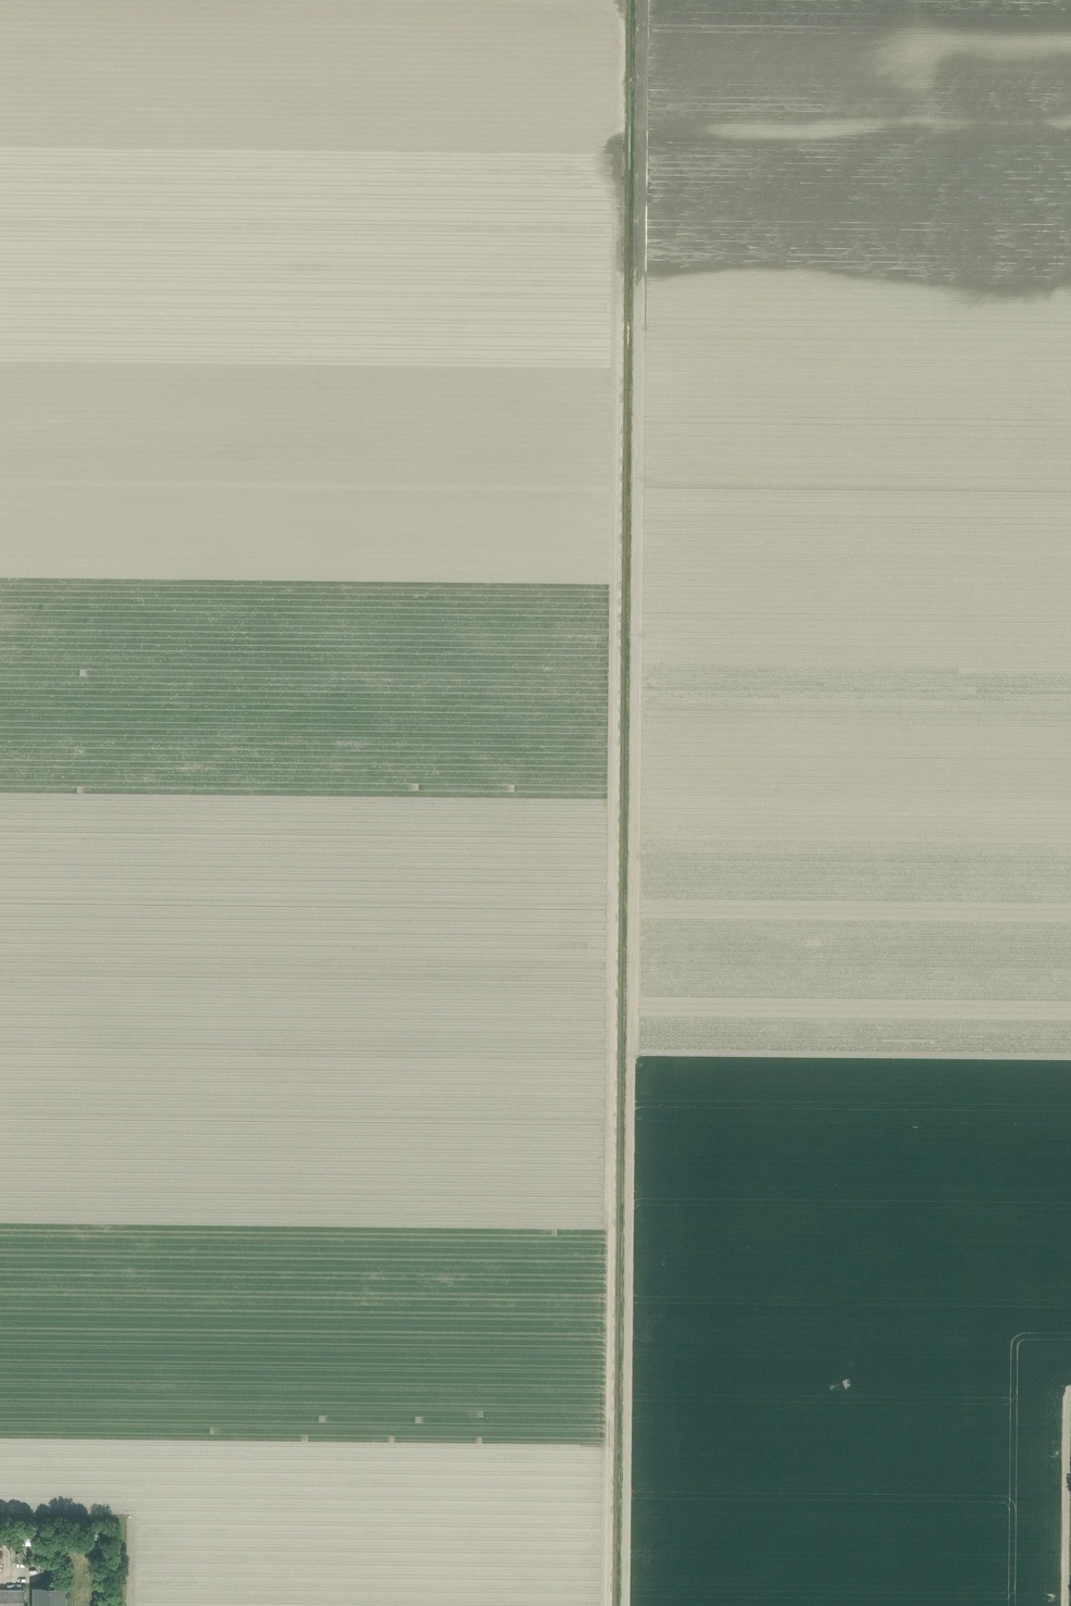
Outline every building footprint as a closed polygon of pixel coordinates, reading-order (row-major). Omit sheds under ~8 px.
[(34,1586),(34,1605),(67,1605),(67,1587),(34,1586)] [(25,1589),(0,1589),(0,1605),(25,1605),(25,1589)]
